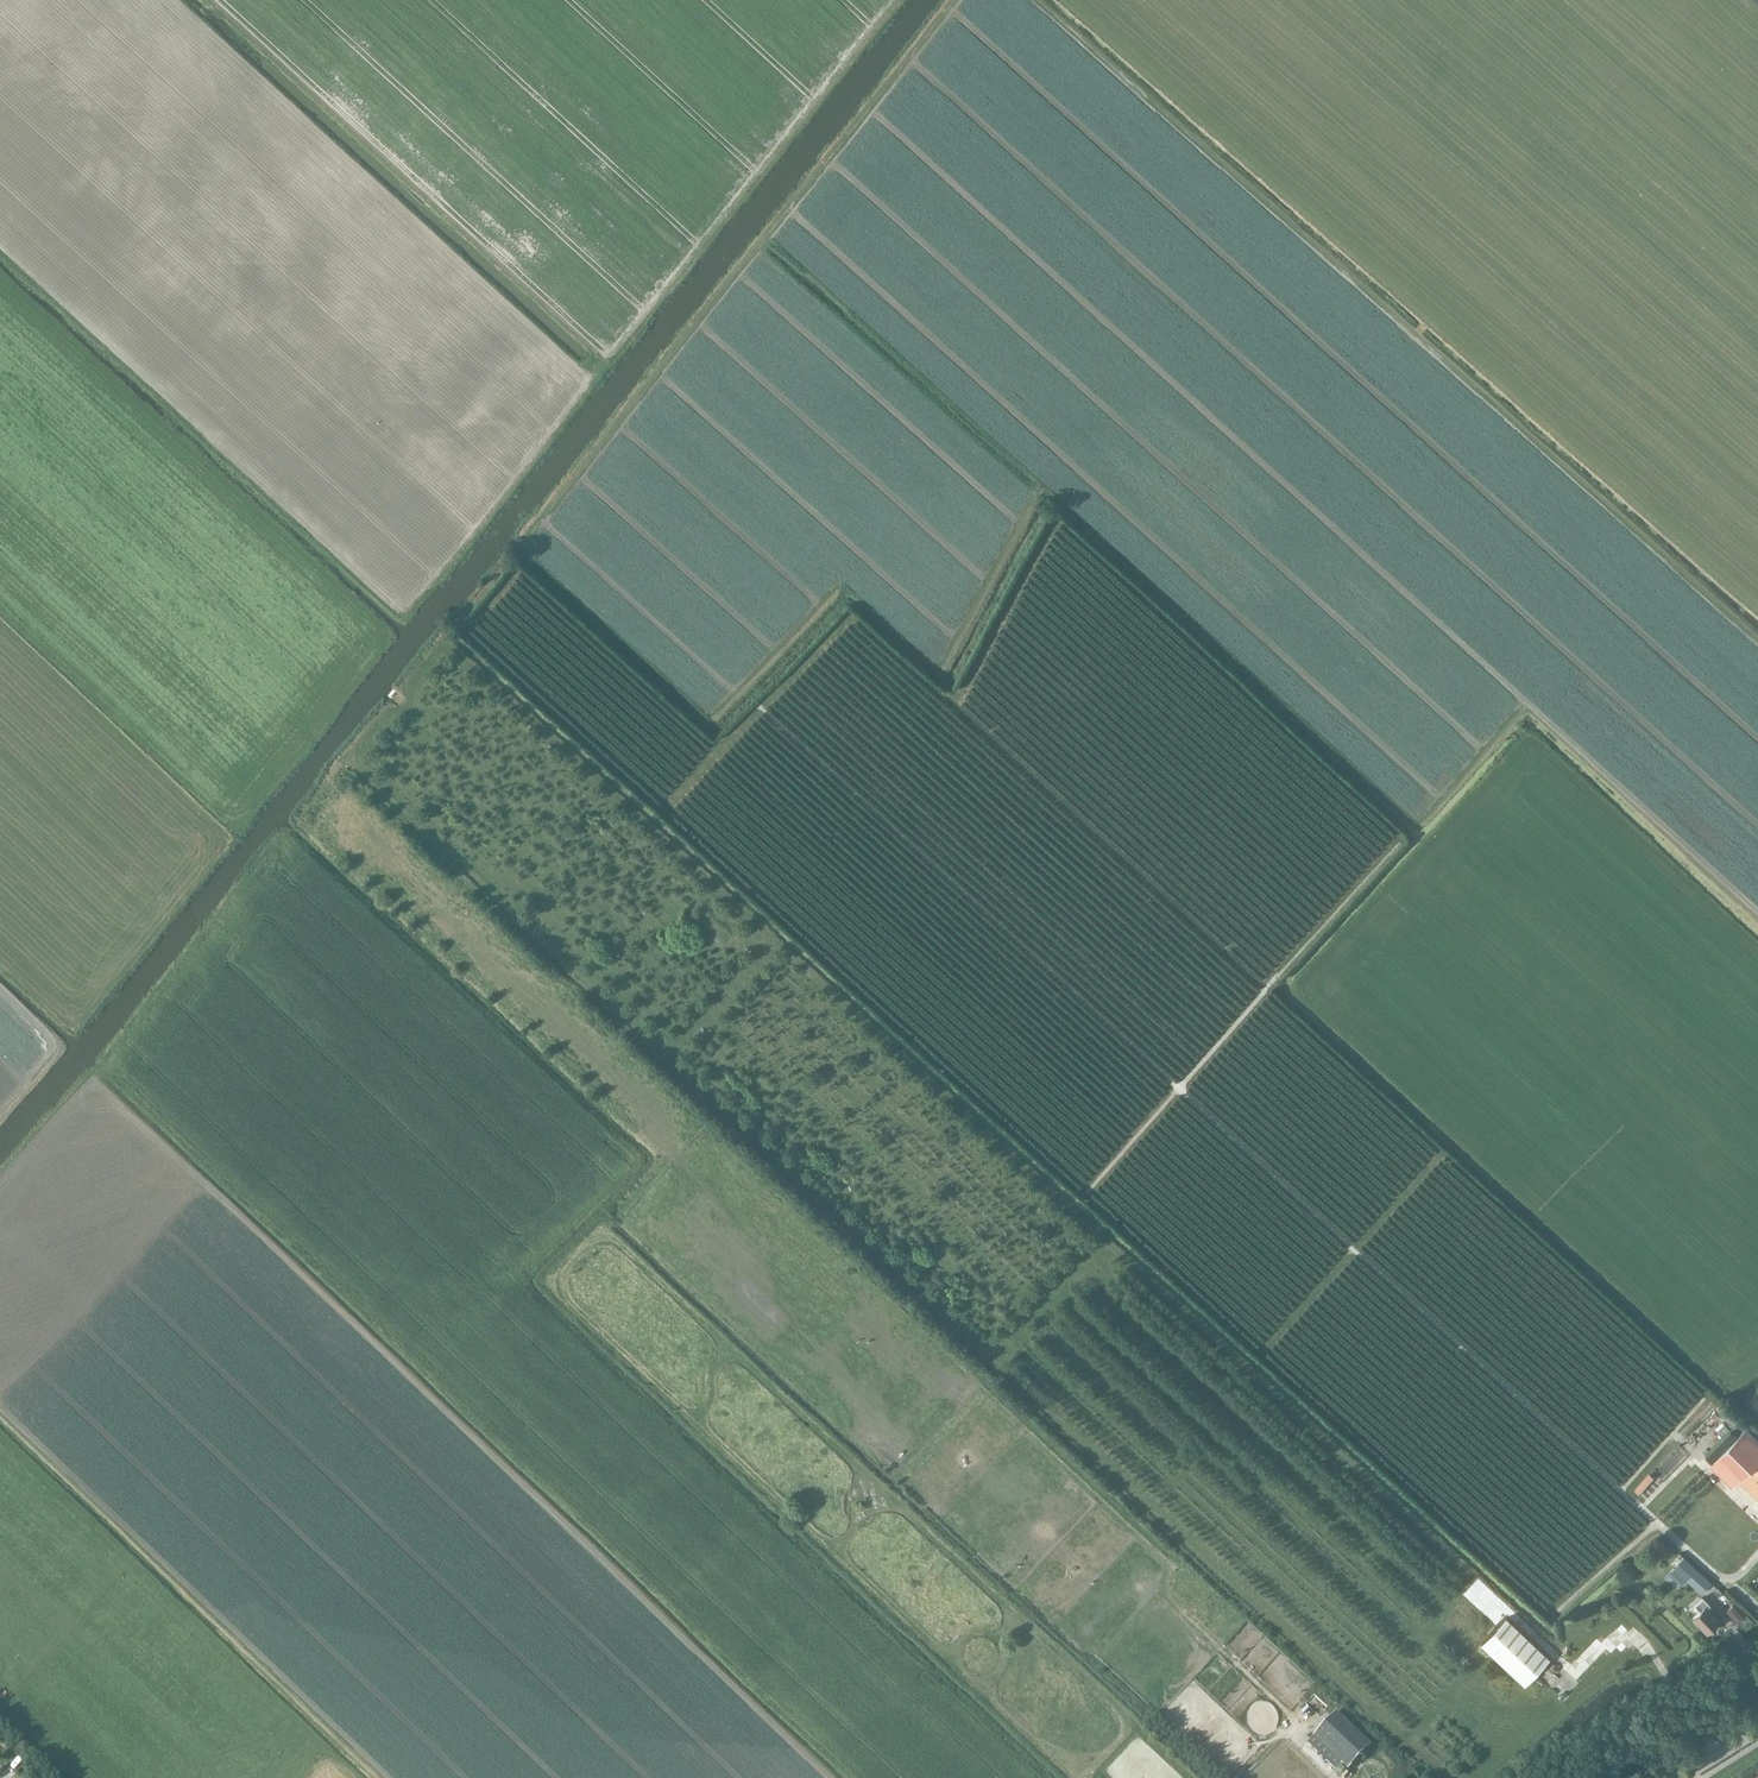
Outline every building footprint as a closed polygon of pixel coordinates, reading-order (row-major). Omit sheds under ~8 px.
[(1674,572),(1679,565),(1672,561),(1668,567),(1674,572)] [(1747,1426),(1709,1464),(1731,1486),(1739,1479),(1757,1498),(1757,1438),(1747,1426)] [(1639,1494),(1652,1475),(1645,1471),(1632,1490),(1639,1494)] [(1686,1559),(1676,1570),(1701,1593),(1711,1582),(1686,1559)] [(1703,1597),(1695,1604),(1700,1610),(1693,1617),(1707,1632),(1719,1620),(1706,1606),(1709,1603),(1703,1597)] [(1506,1617),(1481,1644),(1525,1685),(1550,1658),(1506,1617)] [(1564,1643),(1557,1651),(1563,1656),(1570,1648),(1564,1643)] [(1305,1699),(1311,1710),(1320,1705),(1314,1694),(1305,1699)] [(1371,1747),(1336,1714),(1316,1735),(1351,1768),(1371,1747)] [(24,1777),(31,1777),(33,1776),(24,1769),(19,1774),(24,1777)]
